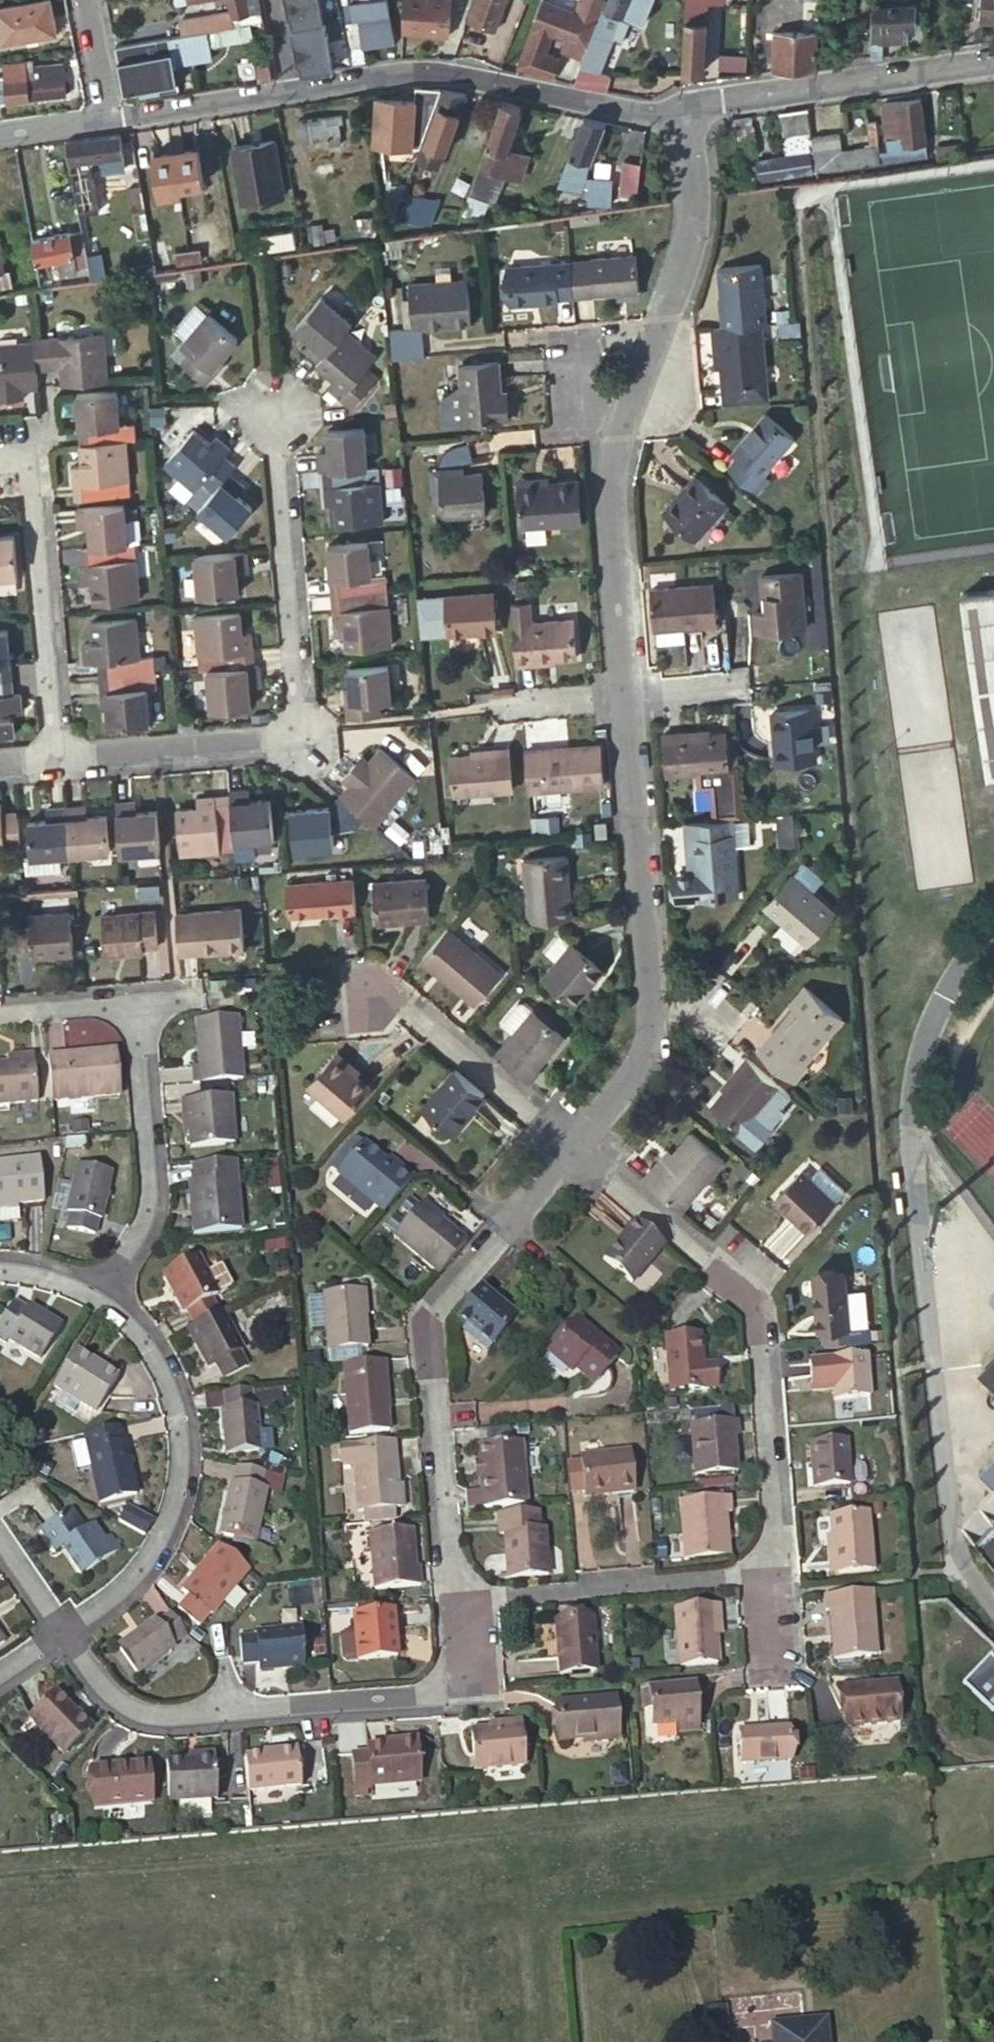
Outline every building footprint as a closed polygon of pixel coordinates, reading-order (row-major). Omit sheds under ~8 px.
[(52,0),(44,0),(0,9),(0,14),(5,43),(59,33),(52,0)] [(222,14),(223,19),(235,17),(252,14),(249,0),(220,0),(222,14)] [(268,10),(310,2),(309,0),(266,0),(268,10)] [(354,49),(371,47),(372,50),(398,46),(391,0),(389,0),(365,4),(365,0),(353,0),(354,6),(347,7),(354,49)] [(407,33),(454,36),(457,0),(409,0),(407,33)] [(473,20),(500,30),(512,0),(481,0),(473,20)] [(527,67),(560,79),(566,59),(552,54),(559,33),(573,38),(568,50),(588,57),(609,0),(585,0),(581,12),(548,1),(527,67)] [(656,0),(613,0),(610,7),(629,16),(646,24),(656,0)] [(685,71),(705,72),(710,4),(725,5),(726,0),(689,0),(685,71)] [(984,20),(993,21),(993,0),(986,0),(984,20)] [(871,61),(882,59),(883,42),(908,44),(909,29),(916,30),(918,9),(876,5),(871,61)] [(610,7),(588,64),(579,85),(611,92),(617,76),(605,71),(629,16),(610,7)] [(253,23),(252,14),(235,17),(223,19),(222,14),(213,16),(216,29),(237,26),(253,23)] [(180,22),(183,35),(209,30),(216,29),(213,16),(180,22)] [(269,32),(267,21),(256,22),(258,34),(269,32)] [(183,35),(118,46),(122,67),(139,63),(144,97),(165,93),(164,87),(181,85),(178,64),(214,58),(209,30),(183,35)] [(344,47),(342,32),(309,34),(311,49),(344,47)] [(814,72),(813,68),(816,37),(778,32),(773,69),(811,73),(814,72)] [(354,49),(357,67),(374,65),(372,50),(371,47),(354,49)] [(721,70),(747,71),(748,55),(721,54),(721,70)] [(8,83),(11,104),(31,101),(31,99),(68,94),(64,65),(35,69),(34,61),(6,65),(8,83)] [(8,83),(7,78),(0,79),(0,106),(11,104),(8,83)] [(438,106),(442,96),(443,91),(438,90),(425,89),(417,89),(417,95),(395,94),(395,100),(377,99),(377,120),(381,143),(425,146),(426,142),(438,106)] [(449,152),(470,95),(452,92),(443,91),(442,96),(438,106),(442,107),(430,144),(426,142),(425,146),(420,161),(441,167),(447,150),(449,152)] [(885,151),(886,160),(934,154),(926,99),(888,104),(890,122),(890,124),(908,121),(909,135),(892,137),(894,151),(885,151)] [(507,103),(471,199),(496,209),(507,178),(521,183),(529,163),(506,155),(508,149),(511,151),(526,107),(507,103)] [(815,137),(812,109),(785,113),(788,140),(815,137)] [(347,114),(340,115),(300,121),(304,141),(331,137),(332,144),(344,143),(341,121),(348,120),(347,114)] [(602,122),(589,120),(562,186),(567,187),(589,191),(590,186),(596,185),(598,202),(619,199),(616,177),(590,180),(593,160),(608,123),(602,122)] [(873,122),(876,141),(884,140),(881,123),(881,121),(873,122)] [(890,124),(892,137),(909,135),(908,121),(890,124)] [(890,122),(881,123),(884,140),(884,144),(885,151),(894,151),(892,137),(890,124),(890,122)] [(760,151),(757,127),(741,130),(745,160),(760,151)] [(129,167),(123,134),(93,138),(69,142),(81,212),(96,209),(93,194),(100,194),(98,181),(87,184),(85,174),(83,163),(94,161),(107,159),(108,171),(129,167)] [(842,136),(815,140),(816,150),(818,170),(886,160),(885,151),(884,144),(844,150),(842,136)] [(815,140),(815,137),(788,140),(790,153),(813,150),(816,150),(815,140)] [(289,192),(279,140),(237,148),(247,200),(289,192)] [(200,147),(176,151),(181,186),(205,182),(200,147)] [(531,158),(511,151),(508,149),(506,155),(529,163),(531,158)] [(816,171),(813,150),(790,153),(759,157),(761,178),(816,171)] [(181,186),(176,151),(156,155),(162,194),(182,191),(181,186)] [(96,173),(94,161),(83,163),(85,174),(96,173)] [(642,196),(646,163),(628,161),(624,194),(642,196)] [(391,210),(402,214),(415,175),(404,171),(391,210)] [(589,191),(567,187),(566,193),(588,197),(589,191)] [(440,202),(406,207),(399,231),(399,233),(443,228),(440,202)] [(564,214),(550,216),(552,228),(559,227),(565,224),(564,214)] [(299,246),(297,231),(248,237),(249,245),(244,245),(246,254),(299,246)] [(85,232),(35,240),(39,263),(61,259),(64,275),(81,272),(78,256),(89,255),(85,232)] [(375,243),(359,246),(361,255),(376,253),(375,243)] [(1,244),(0,244),(0,289),(13,287),(11,273),(6,274),(1,244)] [(203,246),(191,248),(193,260),(205,258),(203,246)] [(179,250),(180,262),(193,260),(191,248),(179,250)] [(158,271),(181,268),(180,262),(179,250),(155,253),(158,271)] [(591,259),(571,261),(574,295),(594,294),(594,292),(618,290),(638,288),(639,288),(636,253),(590,257),(591,259)] [(574,295),(571,261),(507,266),(510,304),(558,300),(558,296),(574,295)] [(757,324),(766,323),(760,263),(718,266),(724,327),(757,324)] [(200,268),(186,271),(189,286),(202,284),(200,268)] [(177,270),(153,274),(155,282),(178,278),(177,270)] [(44,288),(57,286),(56,273),(41,275),(44,288)] [(459,316),(472,315),(469,277),(409,283),(413,327),(460,323),(459,316)] [(638,288),(618,290),(619,297),(639,295),(638,288)] [(346,328),(352,321),(321,295),(295,326),(307,336),(300,346),(319,361),(346,328)] [(238,337),(207,311),(181,342),(191,351),(181,362),(206,383),(216,370),(212,367),(238,337)] [(472,322),(472,315),(459,316),(460,323),(472,322)] [(724,327),(712,328),(713,345),(718,345),(723,404),(764,399),(763,383),(757,324),(724,327)] [(319,361),(317,364),(333,377),(326,384),(353,406),(373,381),(361,372),(376,354),(346,328),(319,361)] [(64,384),(109,380),(105,332),(35,338),(36,341),(37,354),(38,367),(54,366),(54,362),(62,361),(64,384)] [(0,344),(0,390),(6,389),(7,399),(25,397),(24,387),(39,386),(38,367),(37,354),(36,341),(0,344)] [(498,361),(460,364),(462,386),(465,423),(509,419),(507,399),(501,399),(500,391),(498,361)] [(465,423),(462,386),(447,396),(450,424),(465,423)] [(118,390),(78,393),(82,442),(126,439),(136,438),(135,423),(120,424),(118,390)] [(752,488),(763,475),(761,474),(794,436),(766,413),(733,451),(738,455),(728,467),(752,488)] [(318,450),(320,470),(324,470),(367,466),(364,426),(327,429),(329,450),(318,450)] [(230,472),(236,464),(224,455),(230,447),(215,436),(209,443),(192,429),(164,465),(196,490),(204,480),(216,490),(230,472)] [(82,442),(80,443),(83,464),(73,465),(75,499),(130,495),(126,439),(82,442)] [(472,450),(440,448),(438,468),(471,470),(472,450)] [(367,466),(324,470),(327,504),(330,503),(337,503),(338,523),(338,524),(383,520),(378,465),(367,466)] [(439,475),(439,483),(442,509),(442,517),(486,513),(483,471),(439,475)] [(216,490),(200,510),(231,535),(254,505),(238,493),(245,484),(230,472),(216,490)] [(696,474),(663,510),(695,539),(727,502),(696,474)] [(768,478),(763,475),(752,488),(757,492),(768,478)] [(517,479),(518,485),(548,482),(548,476),(517,479)] [(548,482),(518,485),(521,526),(582,521),(579,479),(548,482)] [(442,509),(439,483),(431,484),(433,510),(442,509)] [(332,524),(338,523),(337,503),(330,503),(332,524)] [(124,504),(76,508),(78,529),(90,528),(91,547),(127,545),(124,504)] [(18,575),(14,534),(0,536),(0,576),(18,575)] [(328,544),(333,594),(387,589),(386,573),(371,575),(368,541),(328,544)] [(134,544),(127,545),(91,547),(80,548),(83,582),(92,581),(94,602),(139,599),(134,544)] [(246,551),(195,556),(199,596),(222,594),(236,593),(239,593),(237,573),(248,572),(246,551)] [(801,570),(761,574),(763,595),(767,595),(768,610),(754,612),(756,630),(806,625),(801,570)] [(713,582),(650,588),(653,628),(701,625),(701,621),(716,620),(713,582)] [(962,593),(989,776),(993,775),(993,588),(962,593)] [(387,589),(333,594),(335,627),(345,627),(346,633),(347,648),(392,645),(387,589)] [(494,591),(445,595),(448,633),(497,629),(494,591)] [(511,603),(516,665),(532,664),(531,659),(557,658),(577,657),(573,618),(530,622),(529,602),(511,603)] [(193,615),(198,671),(206,670),(252,666),(250,632),(240,633),(238,611),(193,615)] [(100,662),(101,676),(155,672),(155,669),(154,656),(139,657),(136,617),(92,621),(93,643),(83,644),(84,663),(100,662)] [(11,678),(7,628),(0,629),(0,679),(11,678)] [(164,655),(154,656),(155,669),(165,668),(164,655)] [(348,717),(380,714),(378,699),(391,698),(388,663),(348,667),(351,701),(346,701),(348,717)] [(259,685),(257,665),(252,666),(206,670),(209,710),(250,706),(248,686),(259,685)] [(155,672),(101,676),(102,692),(100,692),(101,705),(107,705),(108,726),(148,723),(149,723),(146,689),(156,688),(155,672)] [(11,678),(0,679),(0,734),(14,733),(12,712),(22,711),(20,692),(12,693),(11,678)] [(834,707),(832,681),(824,682),(827,708),(834,707)] [(813,707),(772,711),(774,742),(776,762),(817,758),(813,707)] [(679,736),(679,731),(662,732),(666,775),(729,770),(729,766),(726,735),(726,732),(705,734),(679,736)] [(726,735),(729,766),(738,765),(735,734),(726,735)] [(600,744),(524,751),(527,791),(603,785),(600,744)] [(350,784),(341,795),(364,816),(374,825),(416,777),(381,747),(369,760),(362,770),(355,763),(342,778),(350,784)] [(508,747),(492,748),(492,754),(469,755),(450,757),(454,794),(512,789),(508,747)] [(363,754),(355,763),(362,770),(369,760),(363,754)] [(250,789),(229,791),(230,800),(233,846),(274,843),(270,799),(250,800),(250,789)] [(364,816),(341,795),(330,807),(290,810),(294,850),(334,846),(333,829),(355,827),(364,816)] [(179,859),(234,854),(233,846),(230,800),(197,802),(198,811),(176,813),(179,859)] [(120,859),(160,855),(157,810),(137,812),(136,801),(116,803),(120,859)] [(5,858),(4,844),(20,843),(17,812),(2,812),(1,803),(0,803),(0,858),(5,858)] [(86,805),(66,807),(70,854),(110,851),(109,843),(108,820),(108,815),(87,817),(86,805)] [(70,854),(66,807),(46,809),(47,814),(51,817),(53,816),(53,819),(27,821),(30,855),(30,857),(52,855),(70,854)] [(731,818),(733,832),(744,831),(743,817),(731,818)] [(731,818),(686,822),(688,853),(693,853),(695,874),(675,876),(677,900),(739,894),(733,832),(731,818)] [(30,855),(27,821),(21,822),(25,870),(53,868),(52,855),(30,857),(30,855)] [(529,921),(571,917),(566,854),(523,858),(529,921)] [(802,860),(790,875),(811,892),(823,877),(802,860)] [(811,892),(790,875),(764,906),(807,941),(833,910),(811,892)] [(426,877),(373,882),(376,923),(430,918),(426,877)] [(356,910),(353,879),(287,885),(290,915),(356,910)] [(241,908),(176,913),(179,954),(244,948),(241,908)] [(28,914),(29,924),(31,947),(32,957),(74,953),(72,927),(76,927),(75,921),(71,922),(70,910),(28,914)] [(155,911),(102,915),(105,955),(144,952),(143,946),(158,946),(155,911)] [(31,947),(29,924),(13,925),(15,948),(31,947)] [(447,928),(421,959),(475,1005),(501,974),(447,928)] [(543,952),(556,961),(570,944),(559,933),(543,952)] [(570,944),(556,961),(542,977),(574,1003),(603,968),(572,942),(570,944)] [(843,1017),(806,986),(791,1004),(797,1008),(772,1036),(770,1034),(757,1050),(794,1081),(807,1065),(804,1063),(843,1017)] [(532,1011),(519,1000),(503,1020),(516,1030),(532,1011)] [(516,1030),(496,1054),(529,1083),(541,1069),(537,1067),(564,1035),(533,1010),(532,1011),(516,1030)] [(191,1067),(192,1084),(241,1080),(237,1017),(195,1020),(198,1067),(191,1067)] [(47,1056),(51,1101),(119,1095),(115,1049),(47,1056)] [(337,1050),(334,1055),(356,1073),(359,1069),(337,1050)] [(7,1058),(8,1064),(33,1062),(32,1055),(7,1058)] [(356,1073),(334,1055),(308,1086),(344,1116),(371,1085),(356,1073)] [(779,1085),(746,1058),(736,1070),(739,1073),(712,1105),(741,1130),(779,1085)] [(8,1064),(0,1065),(0,1106),(37,1103),(33,1062),(8,1064)] [(452,1133),(484,1094),(455,1069),(422,1108),(452,1133)] [(181,1100),(182,1116),(187,1116),(189,1132),(190,1148),(233,1144),(229,1096),(181,1100)] [(643,1180),(680,1212),(724,1160),(691,1132),(673,1153),(658,1172),(653,1167),(643,1180)] [(337,1174),(381,1213),(412,1177),(399,1166),(395,1171),(385,1162),(363,1143),(362,1145),(354,1137),(338,1156),(346,1163),(337,1174)] [(658,1172),(673,1153),(668,1149),(653,1167),(658,1172)] [(329,1167),(337,1174),(346,1163),(338,1156),(329,1167)] [(395,1171),(399,1166),(389,1157),(385,1162),(395,1171)] [(14,1205),(43,1202),(39,1159),(0,1163),(0,1207),(14,1205)] [(234,1162),(190,1166),(192,1182),(187,1182),(191,1234),(239,1231),(234,1162)] [(263,1164),(264,1185),(277,1184),(276,1163),(263,1164)] [(109,1173),(76,1166),(71,1186),(65,1214),(69,1215),(65,1230),(93,1236),(96,1221),(99,1221),(109,1173)] [(845,1190),(820,1167),(810,1178),(802,1170),(774,1199),(807,1230),(845,1190)] [(71,1186),(56,1182),(50,1211),(65,1214),(71,1186)] [(277,1184),(264,1185),(265,1195),(278,1194),(277,1184)] [(423,1200),(419,1204),(440,1221),(443,1217),(423,1200)] [(392,1236),(437,1275),(465,1242),(440,1221),(419,1204),(392,1236)] [(14,1205),(0,1207),(0,1223),(16,1221),(14,1205)] [(631,1284),(663,1246),(634,1221),(602,1259),(631,1284)] [(287,1240),(279,1241),(280,1251),(288,1250),(287,1240)] [(280,1251),(279,1241),(260,1243),(261,1253),(280,1251)] [(194,1310),(200,1324),(224,1313),(217,1298),(224,1295),(204,1254),(171,1270),(190,1311),(194,1310)] [(821,1330),(822,1345),(870,1341),(869,1325),(848,1327),(843,1272),(814,1274),(818,1330),(821,1330)] [(479,1286),(453,1317),(465,1327),(489,1347),(515,1316),(479,1286)] [(362,1291),(322,1294),(327,1351),(367,1348),(362,1291)] [(0,1323),(0,1343),(5,1345),(7,1341),(39,1361),(61,1326),(28,1307),(25,1312),(12,1303),(0,1323)] [(200,1324),(194,1327),(214,1368),(221,1364),(228,1379),(252,1367),(244,1353),(247,1351),(227,1311),(224,1313),(200,1324)] [(575,1319),(546,1352),(570,1372),(573,1368),(593,1384),(618,1355),(575,1319)] [(870,1341),(882,1340),(881,1324),(869,1325),(870,1341)] [(489,1347),(465,1327),(462,1331),(486,1351),(489,1347)] [(698,1335),(664,1338),(668,1393),(715,1389),(713,1365),(700,1366),(698,1335)] [(117,1376),(75,1350),(52,1387),(94,1414),(117,1376)] [(982,1364),(993,1376),(993,1351),(982,1364)] [(865,1356),(829,1359),(833,1402),(868,1398),(865,1356)] [(382,1361),(342,1364),(347,1436),(387,1432),(382,1361)] [(250,1390),(223,1392),(225,1409),(222,1410),(226,1455),(257,1453),(254,1407),(251,1406),(251,1404),(250,1392),(250,1390)] [(250,1392),(251,1404),(266,1403),(265,1391),(250,1392)] [(732,1408),(717,1409),(718,1422),(733,1421),(732,1408)] [(718,1422),(689,1425),(694,1477),(736,1473),(733,1437),(737,1436),(736,1421),(733,1421),(718,1422)] [(120,1443),(116,1428),(82,1436),(98,1504),(135,1495),(123,1443),(120,1443)] [(467,1510),(481,1509),(526,1504),(523,1476),(519,1477),(517,1462),(522,1458),(521,1447),(516,1445),(516,1441),(475,1445),(477,1462),(478,1478),(479,1491),(465,1492),(467,1510)] [(387,1442),(337,1446),(338,1463),(354,1462),(357,1512),(361,1512),(393,1510),(398,1510),(397,1486),(395,1457),(389,1458),(387,1442)] [(846,1442),(808,1445),(812,1488),(849,1485),(846,1442)] [(579,1457),(580,1461),(583,1492),(583,1498),(632,1493),(628,1453),(579,1457)] [(977,1473),(993,1489),(993,1455),(977,1473)] [(580,1461),(564,1463),(566,1494),(583,1492),(580,1461)] [(261,1472),(235,1467),(233,1483),(229,1482),(220,1536),(254,1543),(264,1489),(258,1488),(261,1472)] [(728,1496),(677,1501),(683,1561),(728,1558),(724,1514),(730,1513),(728,1496)] [(117,1522),(143,1537),(152,1521),(125,1506),(117,1522)] [(637,1562),(632,1507),(623,1508),(627,1562),(637,1562)] [(71,1510),(64,1514),(79,1535),(84,1530),(71,1510)] [(393,1510),(361,1512),(362,1519),(394,1518),(393,1510)] [(536,1513),(496,1517),(498,1536),(503,1536),(506,1579),(547,1576),(543,1530),(538,1531),(536,1513)] [(828,1517),(831,1537),(834,1575),(872,1571),(867,1513),(828,1517)] [(79,1535),(64,1514),(38,1532),(53,1554),(61,1549),(79,1577),(113,1554),(104,1540),(93,1524),(84,1530),(79,1535)] [(411,1529),(368,1533),(373,1590),(420,1586),(418,1567),(414,1567),(411,1529)] [(979,1548),(993,1563),(993,1532),(979,1548)] [(104,1540),(113,1554),(119,1549),(110,1535),(104,1540)] [(834,1575),(831,1537),(825,1538),(829,1575),(834,1575)] [(247,1570),(217,1546),(181,1591),(188,1597),(177,1609),(198,1627),(208,1614),(210,1615),(247,1570)] [(875,1657),(869,1592),(823,1596),(825,1612),(829,1612),(833,1661),(875,1657)] [(390,1602),(352,1605),(353,1614),(391,1611),(390,1602)] [(715,1635),(712,1607),(674,1611),(679,1666),(717,1663),(715,1635)] [(718,1607),(712,1607),(715,1635),(720,1635),(718,1607)] [(352,1614),(355,1661),(395,1658),(393,1629),(400,1628),(399,1613),(392,1614),(392,1611),(391,1611),(353,1614),(352,1614)] [(185,1636),(170,1614),(156,1623),(155,1621),(117,1648),(134,1673),(173,1647),(172,1645),(185,1636)] [(591,1619),(554,1622),(558,1675),(595,1672),(591,1619)] [(541,1626),(545,1650),(556,1648),(552,1624),(541,1626)] [(299,1631),(253,1634),(254,1637),(238,1639),(240,1666),(256,1664),(257,1672),(302,1668),(299,1631)] [(959,1684),(962,1733),(993,1732),(993,1682),(959,1684)] [(693,1684),(639,1689),(641,1710),(649,1708),(651,1727),(675,1725),(676,1734),(698,1732),(693,1684)] [(895,1684),(841,1689),(846,1729),(898,1723),(895,1684)] [(55,1692),(27,1718),(62,1754),(89,1729),(55,1692)] [(557,1742),(581,1740),(600,1737),(600,1742),(618,1741),(614,1698),(554,1703),(557,1742)] [(519,1728),(488,1731),(469,1732),(473,1772),(522,1768),(519,1728)] [(788,1729),(737,1732),(739,1765),(790,1762),(788,1729)] [(416,1744),(384,1747),(365,1749),(366,1756),(369,1790),(419,1785),(416,1744)] [(296,1751),(243,1757),(247,1793),(300,1786),(296,1751)] [(369,1790),(366,1756),(350,1758),(353,1800),(367,1799),(367,1790),(369,1790)] [(165,1762),(167,1803),(216,1800),(214,1760),(187,1762),(165,1762)] [(146,1764),(90,1769),(94,1809),(149,1804),(146,1764)] [(745,1994),(726,1996),(727,2016),(746,2015),(745,1994)] [(829,2018),(776,2023),(777,2041),(831,2041),(829,2018)]
